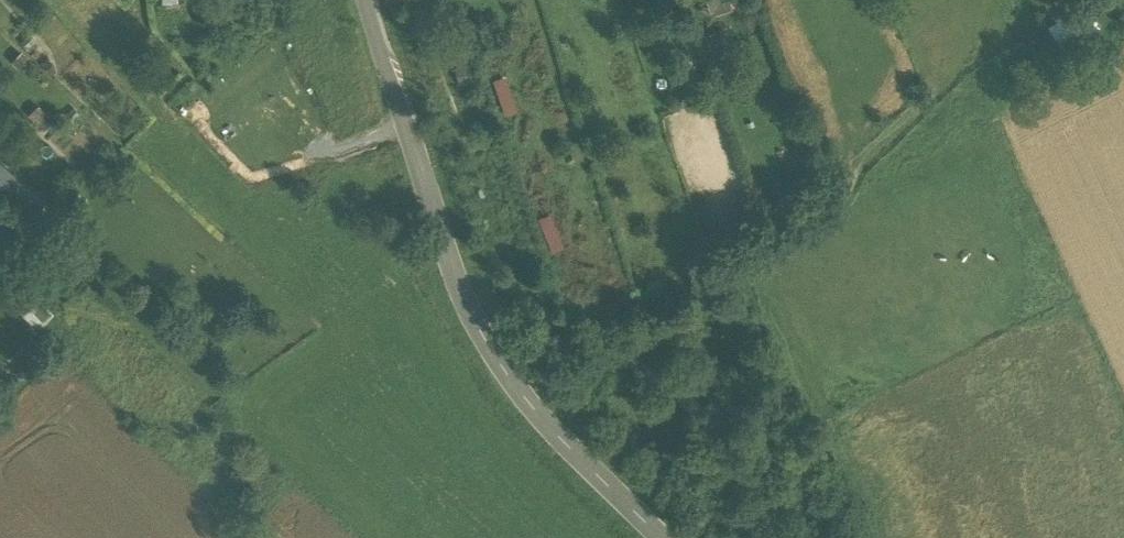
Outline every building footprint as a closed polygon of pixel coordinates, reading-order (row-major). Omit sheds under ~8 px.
[(1069,7),(1056,29),(1073,40),(1087,18),(1069,7)] [(0,162),(0,186),(12,173),(0,162)] [(12,173),(0,186),(0,194),(3,196),(22,214),(38,198),(12,173)] [(37,326),(54,309),(32,286),(14,302),(37,326)]
